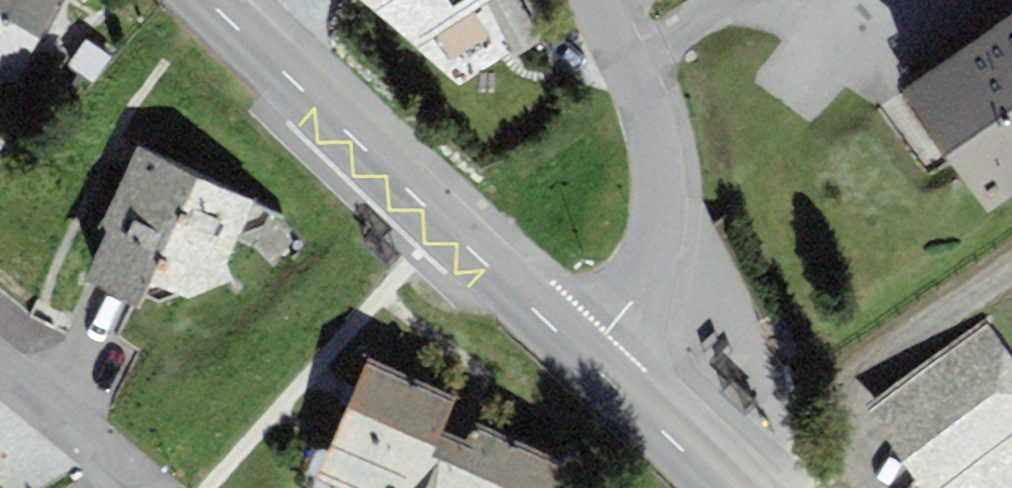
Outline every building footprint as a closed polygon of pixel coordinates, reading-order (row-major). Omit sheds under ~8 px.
[(21,74),(58,0),(0,0),(0,64),(21,74)] [(489,0),(362,0),(419,47),(489,0)] [(989,212),(1011,196),(1011,12),(903,87),(989,212)] [(253,203),(137,146),(84,277),(140,307),(153,283),(189,298),(231,279),(225,264),(253,203)] [(918,482),(1011,414),(1011,389),(970,331),(864,408),(918,482)] [(443,429),(457,396),(368,358),(316,478),(340,487),(418,487),(443,429)] [(443,429),(418,487),(566,487),(562,461),(473,422),(466,438),(443,429)]
